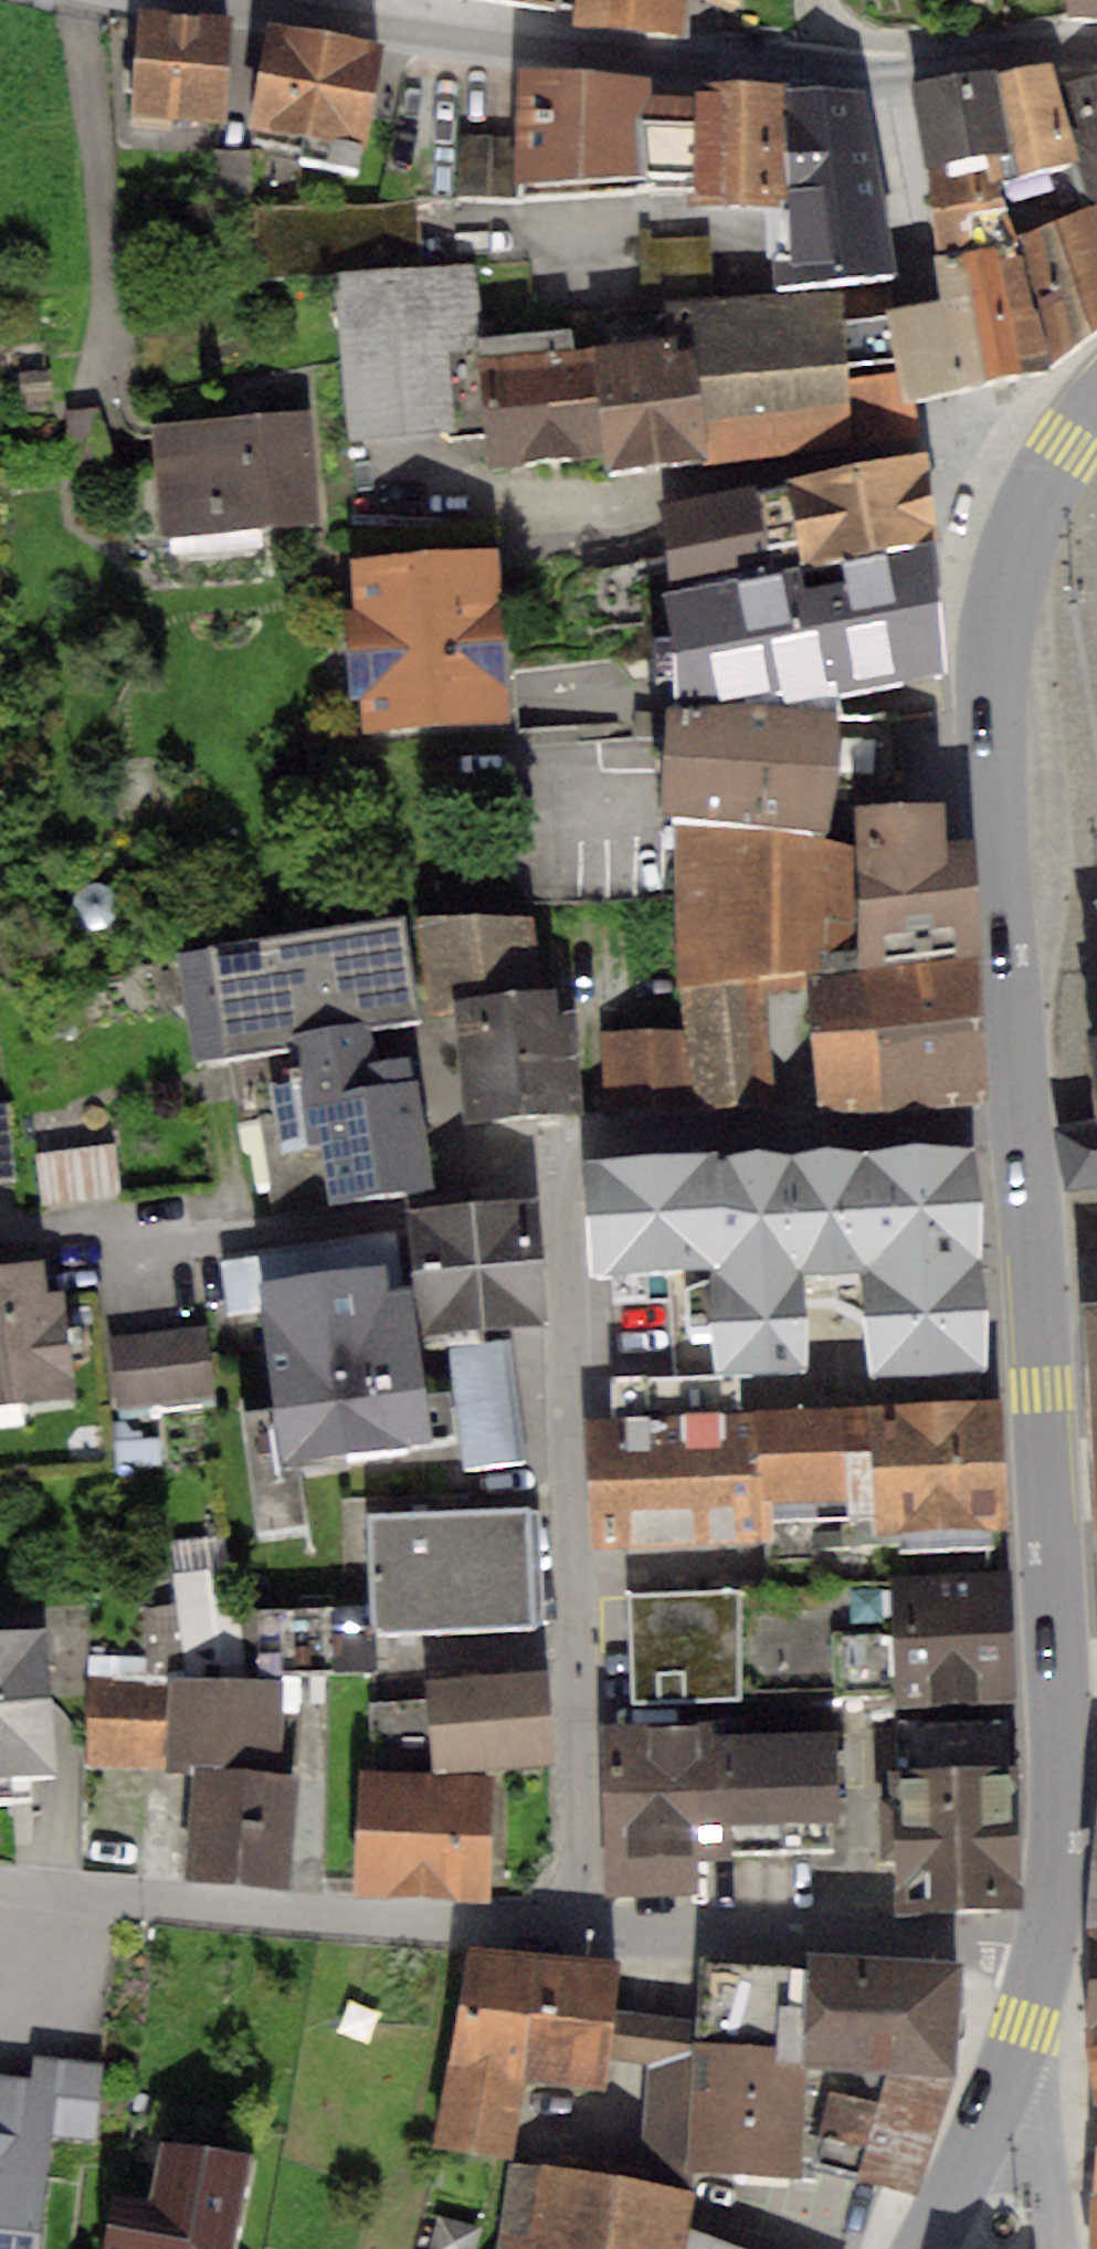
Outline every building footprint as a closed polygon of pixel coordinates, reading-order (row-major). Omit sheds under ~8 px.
[(573,19),(679,31),(682,0),(575,0),(573,19)] [(1070,14),(1096,14),(1096,0),(1069,0),(1070,14)] [(236,20),(141,9),(129,108),(225,120),(236,20)] [(380,48),(267,26),(248,125),(361,147),(380,48)] [(1053,60),(997,74),(1011,148),(1020,174),(1078,160),(1053,60)] [(650,78),(521,66),(519,137),(517,194),(643,179),(649,94),(650,78)] [(995,66),(908,83),(923,165),(999,150),(1011,148),(997,74),(995,66)] [(1059,83),(1078,160),(1096,204),(1096,205),(1096,76),(1059,83)] [(785,82),(695,82),(695,96),(649,94),(643,179),(694,181),(694,201),(786,199),(785,82)] [(861,90),(785,82),(786,199),(788,253),(773,254),(776,293),(839,289),(898,282),(861,90)] [(519,137),(459,136),(458,192),(517,194),(519,137)] [(999,150),(923,165),(933,257),(1020,239),(999,150)] [(334,274),(421,270),(417,200),(256,210),(260,279),(334,274)] [(1020,239),(1047,369),(1096,330),(1096,205),(1096,204),(1020,239)] [(915,303),(886,308),(904,398),(937,392),(1047,369),(1020,239),(933,257),(941,297),(915,303)] [(421,270),(334,274),(347,439),(486,432),(477,357),(486,356),(484,335),(477,265),(421,270)] [(679,337),(705,462),(849,444),(839,289),(776,293),(713,298),(669,301),(679,337)] [(486,356),(477,357),(486,432),(490,463),(598,454),(590,348),(573,349),(571,328),(484,335),(486,356)] [(590,348),(598,454),(600,471),(705,462),(679,337),(590,348)] [(51,370),(23,371),(24,399),(52,398),(51,370)] [(97,410),(65,411),(67,448),(98,447),(97,410)] [(309,413),(150,424),(157,533),(317,522),(309,413)] [(925,450),(786,479),(787,485),(802,565),(929,542),(937,540),(925,450)] [(756,484),(658,503),(668,583),(802,565),(787,485),(757,489),(756,484)] [(802,565),(668,583),(659,585),(672,654),(670,704),(839,705),(837,695),(942,671),(929,542),(802,565)] [(496,549),(348,559),(351,606),(343,607),(348,690),(361,690),(363,725),(507,715),(496,549)] [(839,705),(670,704),(659,805),(679,812),(826,831),(839,705)] [(854,837),(858,970),(982,955),(975,836),(945,836),(943,800),(853,801),(854,837)] [(826,831),(679,812),(680,993),(765,981),(803,976),(858,970),(854,837),(826,831)] [(98,883),(85,885),(73,896),(72,910),(78,922),(90,929),(105,928),(116,918),(118,903),(113,891),(98,883)] [(536,917),(416,918),(426,996),(457,994),(541,990),(536,917)] [(402,918),(176,953),(193,1056),(291,1040),(371,1028),(418,1020),(402,918)] [(858,970),(803,976),(816,1111),(965,1106),(976,1104),(986,1096),(982,955),(858,970)] [(765,981),(680,993),(683,1030),(693,1117),(774,1116),(765,981)] [(541,990),(457,994),(464,1119),(580,1112),(575,1013),(558,1014),(556,989),(541,990)] [(291,1040),(297,1078),(377,1067),(371,1028),(291,1040)] [(683,1030),(602,1030),(605,1118),(693,1117),(683,1030)] [(297,1078),(270,1082),(274,1110),(260,1112),(273,1207),(429,1185),(411,1062),(377,1067),(297,1078)] [(0,1104),(0,1182),(14,1181),(8,1103),(0,1104)] [(1066,1131),(1073,1177),(1096,1173),(1096,1126),(1066,1131)] [(115,1144),(36,1155),(43,1210),(123,1199),(115,1144)] [(976,1144),(797,1152),(802,1274),(865,1271),(869,1372),(986,1367),(976,1144)] [(797,1152),(586,1160),(590,1268),(710,1263),(714,1376),(806,1372),(802,1274),(797,1152)] [(529,1200),(410,1213),(422,1330),(541,1317),(529,1200)] [(0,1264),(0,1406),(77,1396),(62,1289),(47,1291),(43,1258),(0,1264)] [(385,1267),(262,1284),(287,1455),(429,1435),(407,1284),(387,1287),(385,1267)] [(207,1328),(107,1338),(115,1409),(214,1399),(207,1328)] [(507,1340),(448,1348),(465,1470),(523,1462),(507,1340)] [(995,1407),(758,1417),(764,1542),(764,1556),(890,1551),(900,1541),(1001,1537),(995,1407)] [(764,1542),(758,1417),(587,1425),(592,1550),(764,1542)] [(533,1508),(365,1514),(369,1605),(369,1635),(537,1629),(533,1508)] [(1010,1575),(889,1581),(894,1686),(896,1713),(1017,1707),(1010,1575)] [(889,1581),(627,1591),(631,1696),(894,1686),(889,1581)] [(177,1603),(141,1607),(143,1662),(183,1672),(177,1603)] [(369,1635),(369,1605),(256,1609),(258,1670),(370,1667),(369,1635)] [(0,1633),(0,1779),(56,1774),(43,1629),(0,1633)] [(549,1670),(426,1679),(427,1700),(432,1770),(555,1762),(549,1670)] [(285,1683),(170,1676),(169,1685),(164,1771),(189,1773),(183,1877),(289,1884),(296,1773),(279,1772),(285,1683)] [(169,1685),(89,1681),(85,1767),(164,1771),(169,1685)] [(371,1773),(359,1772),(352,1892),(485,1899),(492,1779),(432,1776),(432,1770),(427,1700),(368,1702),(371,1773)] [(715,1722),(603,1724),(606,1893),(699,1892),(699,1857),(717,1857),(715,1737),(715,1722)] [(835,1735),(715,1737),(717,1857),(838,1854),(835,1735)] [(1016,1765),(890,1771),(891,1796),(876,1796),(878,1856),(892,1856),(895,1910),(1022,1904),(1016,1765)] [(535,1953),(468,1944),(433,2146),(512,2156),(524,2076),(535,1953)] [(960,1962),(806,1952),(805,1963),(700,1960),(696,2018),(687,2168),(795,2173),(796,2162),(802,2066),(885,2070),(954,2072),(960,1962)] [(619,1961),(535,1953),(524,2076),(601,2090),(606,2058),(612,2008),(619,1961)] [(696,2018),(612,2008),(606,2058),(647,2063),(636,2177),(687,2188),(687,2168),(696,2018)] [(0,2080),(0,2248),(37,2248),(48,2136),(87,2140),(94,2071),(37,2066),(35,2083),(0,2080)] [(796,2162),(818,2166),(834,2094),(876,2104),(885,2070),(802,2066),(796,2162)] [(954,2072),(885,2070),(876,2104),(834,2094),(818,2166),(918,2193),(954,2072)] [(160,2139),(147,2196),(113,2190),(104,2248),(232,2248),(249,2152),(160,2139)] [(509,2164),(496,2248),(679,2248),(687,2188),(636,2177),(509,2164)] [(1090,2194),(1083,2248),(1096,2248),(1096,2193),(1090,2194)] [(431,2248),(476,2248),(481,2228),(438,2218),(431,2248)] [(695,2233),(690,2248),(738,2248),(695,2233)]
